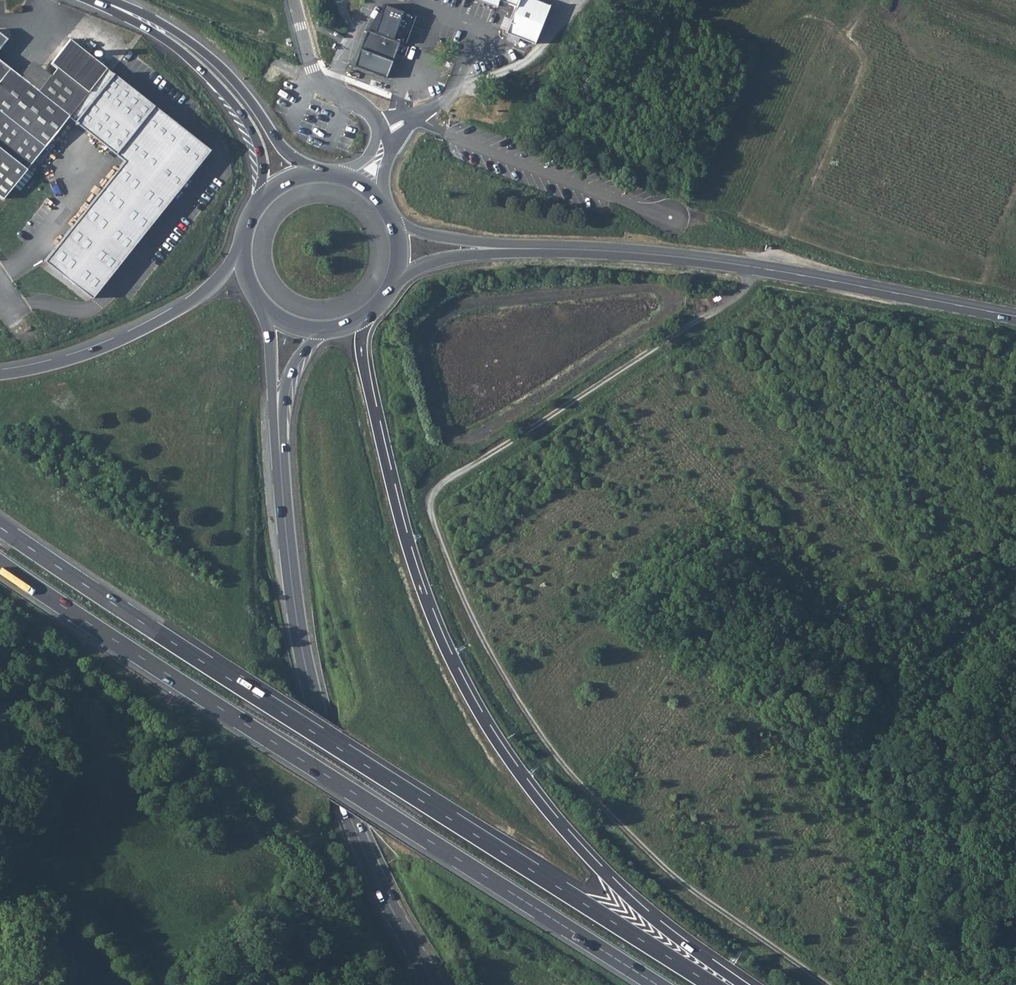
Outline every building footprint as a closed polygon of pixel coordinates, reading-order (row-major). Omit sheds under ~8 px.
[(514,6),(503,33),(531,44),(546,6),(533,1),(533,0),(516,0),(514,6)] [(399,42),(366,30),(352,66),(385,78),(399,42)] [(40,145),(102,66),(66,37),(45,64),(50,68),(32,91),(0,66),(0,194),(40,145)] [(102,66),(40,145),(46,149),(68,121),(108,71),(102,66)] [(206,150),(108,71),(68,121),(119,164),(42,261),(87,299),(206,150)] [(28,170),(22,179),(28,184),(35,175),(28,170)]
